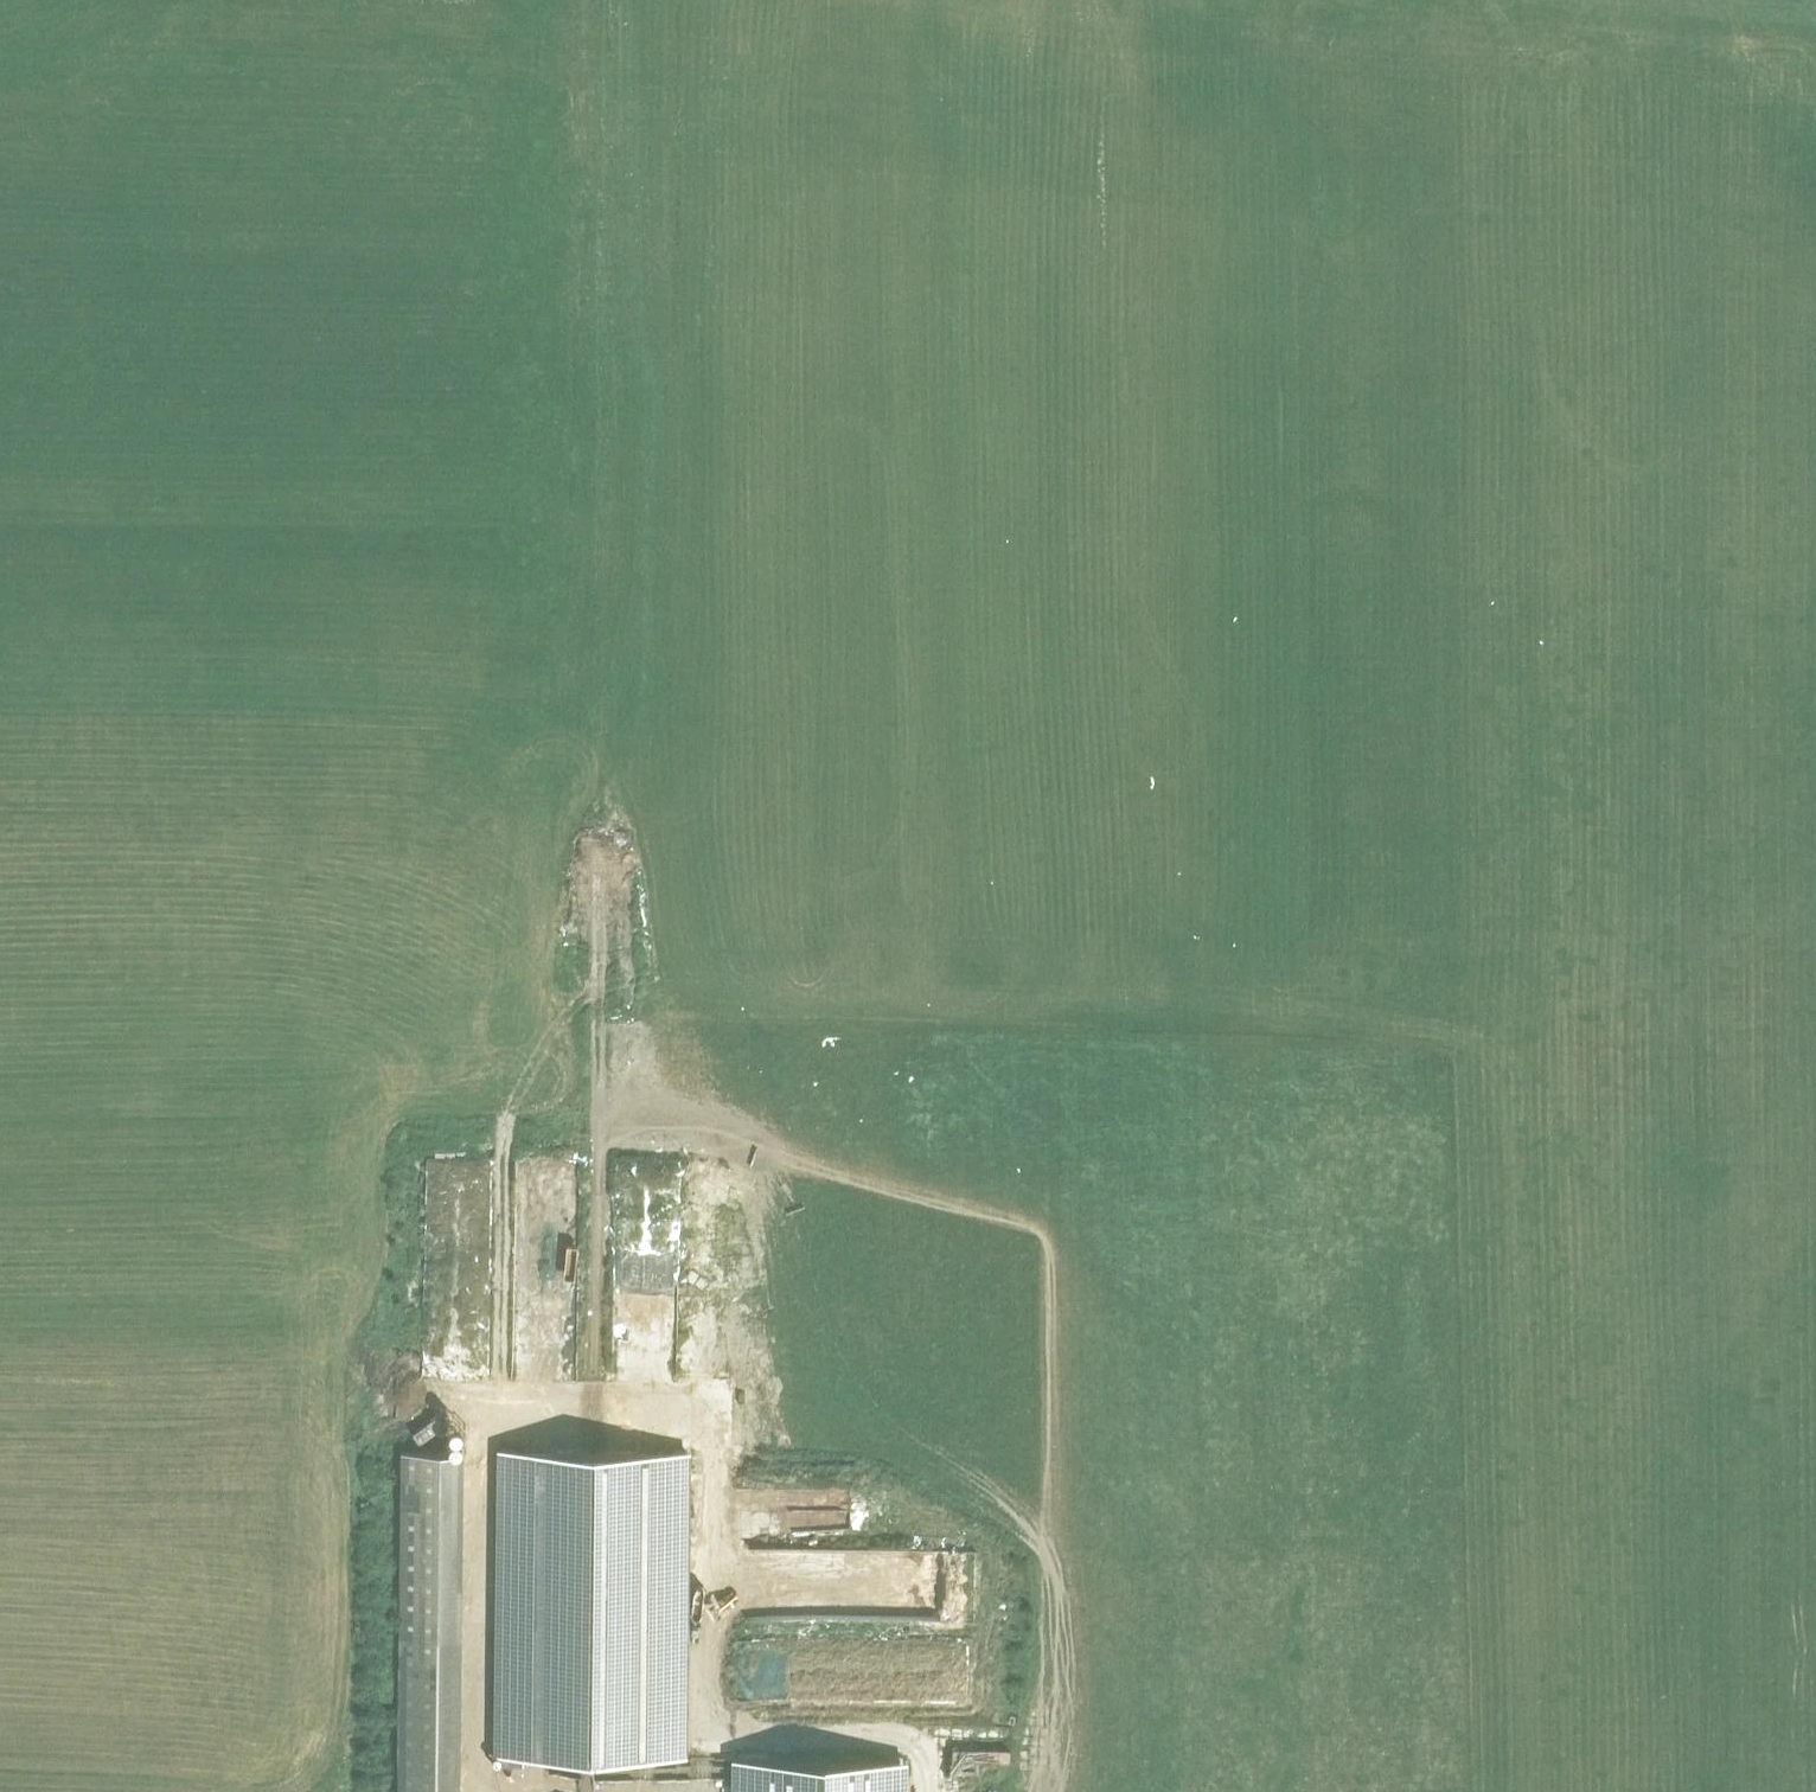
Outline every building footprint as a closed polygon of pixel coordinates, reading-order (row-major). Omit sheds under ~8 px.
[(499,1753),(684,1755),(687,1450),(503,1448),(499,1753)] [(401,1631),(399,1791),(444,1791),(448,1451),(403,1450),(401,1631)] [(811,1525),(811,1508),(797,1508),(796,1525),(811,1525)] [(982,1765),(984,1745),(959,1743),(958,1764),(982,1765)] [(736,1757),(735,1791),(905,1791),(906,1759),(736,1757)]
